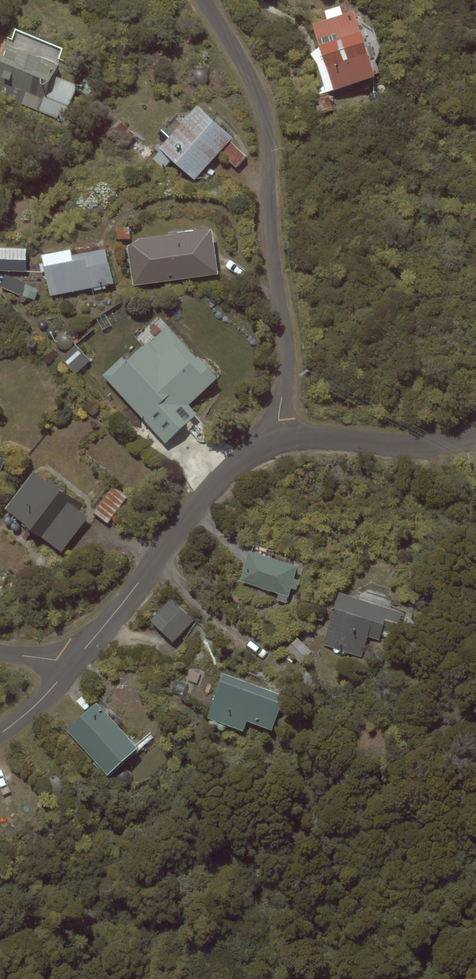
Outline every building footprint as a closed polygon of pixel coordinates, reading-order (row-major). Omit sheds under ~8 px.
[(328,91),(375,77),(354,10),(347,13),(344,5),(320,12),(322,20),(312,23),(319,47),(304,56),(318,114),(333,110),(328,91)] [(6,45),(0,60),(0,96),(64,122),(78,86),(52,76),(57,66),(6,45)] [(197,106),(160,148),(195,179),(232,138),(197,106)] [(130,239),(130,226),(117,227),(117,239),(130,239)] [(140,239),(127,247),(133,286),(218,275),(212,229),(140,239)] [(70,250),(42,256),(50,296),(113,283),(105,248),(71,255),(70,250)] [(0,249),(0,271),(26,272),(26,249),(0,249)] [(188,405),(217,378),(167,324),(126,361),(122,357),(102,375),(165,443),(197,414),(188,405)] [(75,374),(90,360),(75,344),(60,358),(75,374)] [(33,473),(5,509),(61,553),(89,517),(33,473)] [(113,487),(94,513),(107,522),(127,496),(113,487)] [(297,567),(250,552),(240,581),(287,596),(297,567)] [(404,612),(341,592),(324,646),(361,657),(368,637),(380,640),(386,621),(400,625),(404,612)] [(193,620),(170,599),(150,622),(173,642),(193,620)] [(284,695),(222,673),(206,718),(244,731),(247,722),(271,730),(284,695)] [(107,775),(137,749),(96,703),(66,729),(107,775)]
